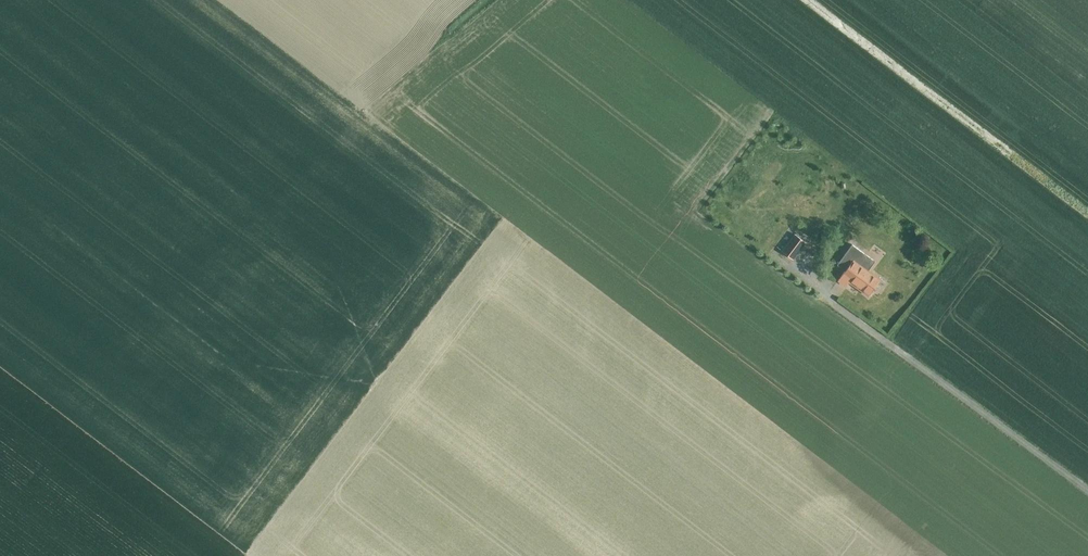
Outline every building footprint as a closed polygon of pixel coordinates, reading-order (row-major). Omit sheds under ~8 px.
[(794,233),(781,251),(792,259),(805,242),(794,233)] [(853,259),(837,280),(845,286),(849,281),(868,295),(880,279),(853,259)]
